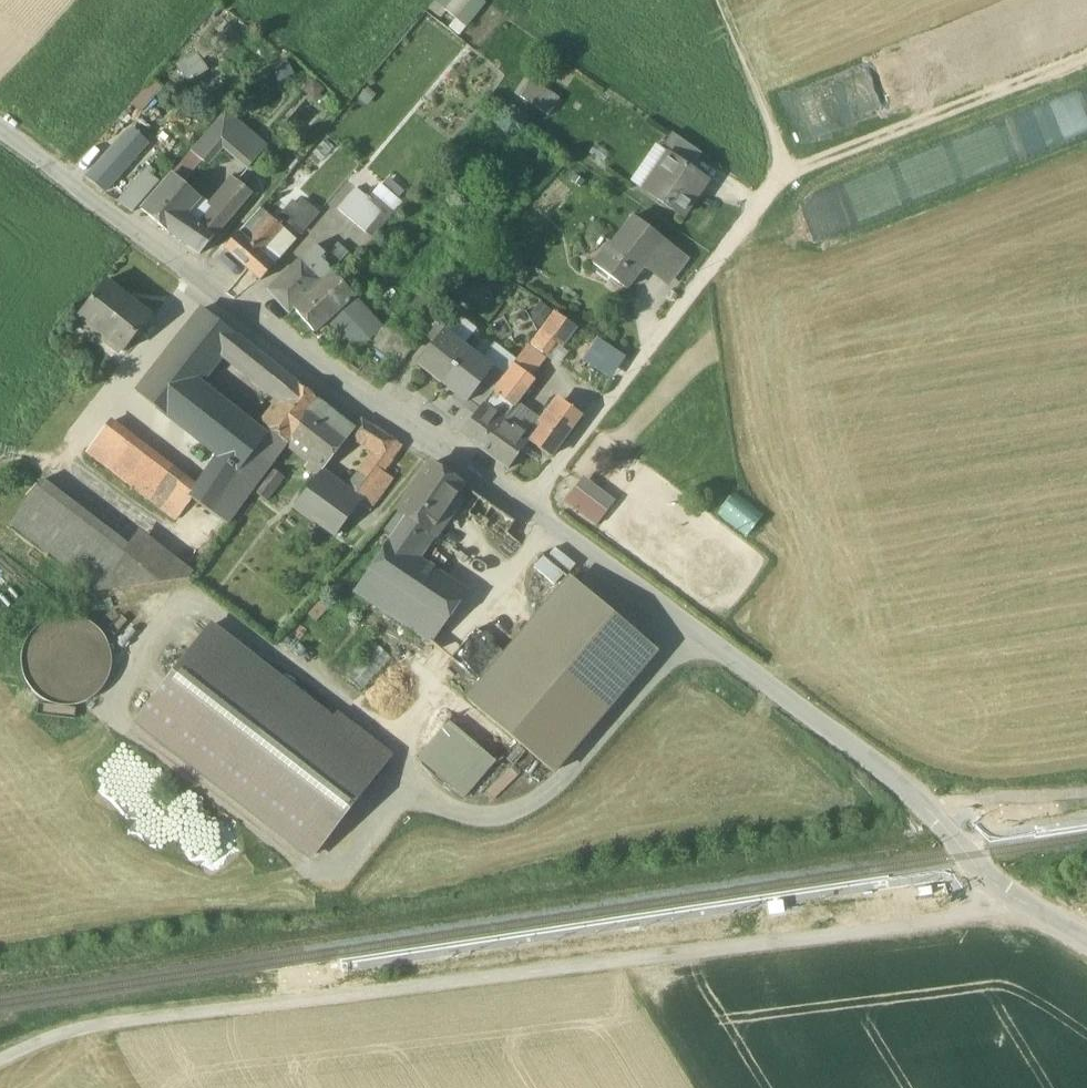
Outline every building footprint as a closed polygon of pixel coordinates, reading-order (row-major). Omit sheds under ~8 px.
[(445,25),(457,36),(484,4),(479,0),(431,0),(427,4),(448,22),(445,25)] [(822,127),(910,97),(899,67),(812,96),(822,127)] [(153,81),(131,105),(141,112),(162,89),(153,81)] [(561,100),(532,81),(521,97),(549,116),(561,100)] [(226,113),(193,151),(204,161),(222,140),(252,166),(267,148),(226,113)] [(145,147),(129,132),(123,138),(140,153),(145,147)] [(699,152),(674,134),(662,152),(671,157),(671,156),(687,168),(699,152)] [(123,138),(87,179),(104,193),(140,153),(123,138)] [(193,151),(174,174),(185,183),(204,161),(193,151)] [(687,168),(671,156),(671,157),(647,192),(682,217),(706,182),(687,168)] [(149,172),(122,204),(135,212),(160,182),(149,172)] [(185,183),(174,174),(142,210),(170,233),(201,197),(185,183)] [(245,188),(231,178),(221,190),(226,195),(214,209),(201,197),(170,233),(201,254),(251,193),(247,190),(249,188),(247,186),(245,188)] [(387,208),(396,198),(376,181),(368,191),(387,208)] [(356,189),(338,210),(367,234),(384,213),(356,189)] [(276,216),(300,234),(316,213),(292,194),(276,216)] [(256,214),(239,233),(248,241),(270,216),(267,213),(261,219),(256,214)] [(270,216),(248,241),(263,255),(285,230),(270,216)] [(666,241),(634,217),(612,246),(613,247),(598,267),(626,289),(649,259),(651,260),(666,241)] [(285,230),(263,255),(275,265),(297,240),(285,230)] [(248,241),(239,233),(225,249),(261,280),(275,265),(263,255),(248,241)] [(651,260),(650,261),(663,271),(678,250),(666,241),(651,260)] [(340,245),(323,261),(333,272),(338,268),(337,266),(349,254),(340,245)] [(312,250),(268,291),(289,314),(294,310),(315,289),(315,290),(333,272),(323,261),(312,250)] [(678,250),(663,271),(672,278),(687,257),(678,250)] [(354,295),(333,272),(315,290),(315,289),(294,310),(315,331),(328,319),(352,297),(354,295)] [(151,319),(106,284),(79,319),(124,354),(151,319)] [(352,297),(328,319),(358,351),(367,343),(379,331),(367,319),(371,315),(352,297)] [(204,309),(151,375),(185,402),(205,378),(225,352),(238,336),(204,309)] [(441,313),(425,333),(436,341),(446,329),(447,330),(453,322),(441,313)] [(415,346),(386,324),(379,331),(367,343),(399,367),(415,346)] [(436,341),(419,363),(443,383),(466,353),(451,342),(456,337),(447,330),(446,329),(436,341)] [(297,384),(238,336),(225,352),(285,400),(297,384)] [(593,337),(579,360),(607,377),(621,354),(593,337)] [(480,365),(466,353),(443,383),(466,401),(467,400),(493,368),(493,367),(484,359),(480,365)] [(504,377),(481,407),(499,421),(531,378),(513,365),(504,377)] [(493,368),(467,400),(479,410),(481,407),(504,377),(493,368)] [(185,402),(151,375),(137,393),(171,420),(185,402)] [(241,405),(205,378),(185,402),(217,426),(241,405)] [(266,424),(265,425),(288,443),(321,402),(297,384),(285,400),(266,424)] [(562,401),(536,434),(529,428),(522,438),(529,443),(548,458),(580,415),(562,401)] [(217,426),(185,402),(171,420),(217,458),(194,493),(197,495),(193,500),(229,527),(271,467),(217,426)] [(288,443),(287,445),(318,469),(351,427),(321,402),(288,443)] [(241,405),(217,426),(271,467),(287,445),(288,443),(265,425),(266,424),(241,405)] [(479,410),(460,435),(492,459),(512,431),(499,421),(481,407),(479,410)] [(402,446),(363,420),(353,433),(378,452),(345,494),(359,504),(382,473),(402,446)] [(128,439),(109,424),(95,442),(114,457),(127,440),(128,439)] [(512,431),(492,459),(508,470),(529,443),(522,438),(512,431)] [(181,483),(127,440),(114,457),(107,466),(161,509),(181,483)] [(114,457),(95,442),(88,451),(107,466),(114,457)] [(432,463),(398,511),(407,516),(431,532),(464,486),(432,463)] [(273,468),(256,492),(269,501),(286,477),(273,468)] [(359,504),(359,505),(369,513),(393,480),(382,473),(359,504)] [(345,494),(320,475),(295,506),(336,536),(359,505),(359,504),(345,494)] [(131,546),(43,478),(10,522),(98,589),(131,546)] [(181,483),(161,509),(176,521),(193,500),(197,495),(194,493),(181,483)] [(568,504),(597,526),(610,508),(581,486),(568,504)] [(398,511),(387,527),(395,533),(407,516),(398,511)] [(431,532),(407,516),(395,533),(390,541),(413,557),(431,532)] [(413,557),(390,541),(367,573),(393,591),(444,626),(466,593),(413,557)] [(553,544),(542,555),(561,575),(572,565),(553,544)] [(542,578),(551,568),(538,557),(530,566),(542,578)] [(393,591),(367,573),(355,590),(381,607),(393,591)] [(570,579),(468,700),(553,772),(655,652),(570,579)] [(444,626),(393,591),(381,607),(379,610),(431,645),(444,626)] [(45,697),(92,702),(100,623),(32,617),(27,673),(48,674),(45,697)] [(332,722),(210,627),(137,720),(312,856),(389,757),(337,716),(332,722)] [(503,653),(475,630),(451,658),(479,682),(503,653)] [(496,762),(448,722),(418,758),(465,798),(496,762)] [(931,888),(918,889),(919,897),(932,896),(931,888)]
